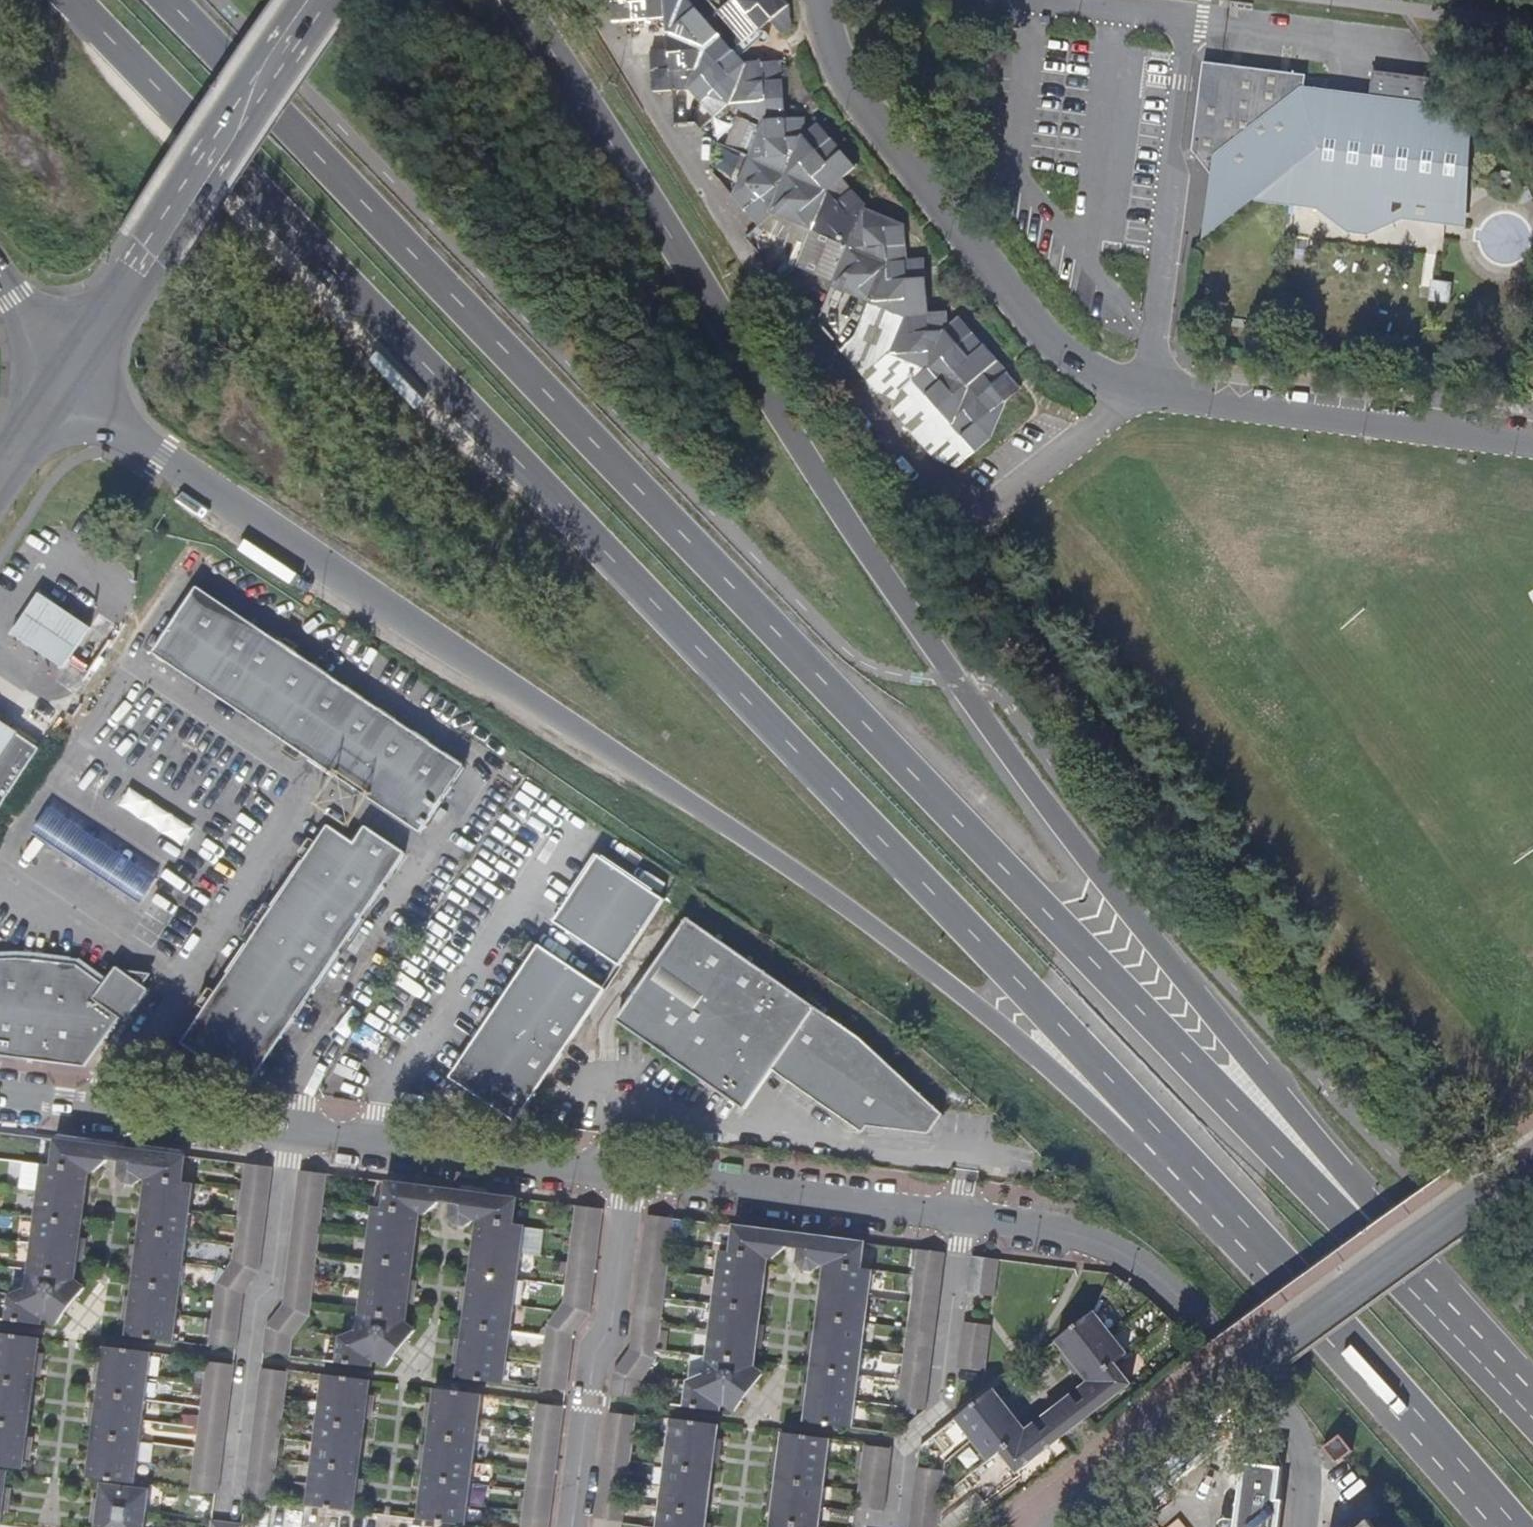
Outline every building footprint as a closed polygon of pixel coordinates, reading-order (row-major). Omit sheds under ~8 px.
[(729,45),(691,0),(612,0),(614,22),(631,21),(667,20),(670,51),(651,53),(655,92),(673,91),(691,90),(715,118),(730,106),(765,121),(750,156),(728,190),(759,227),(774,215),(813,230),(797,268),(835,283),(818,324),(854,339),(841,350),(878,393),(897,401),(893,409),(936,460),(957,468),(993,437),(1008,400),(1022,389),(960,317),(949,328),(947,312),(931,313),(926,259),(908,260),(906,226),(865,209),(866,205),(843,178),(856,167),(818,124),(807,133),(806,118),(787,120),(782,61),(745,64),(741,58),(729,45)] [(780,15),(789,6),(785,0),(708,0),(739,36),(746,44),(771,22),(780,15)] [(792,27),(789,6),(780,15),(791,28),(792,27)] [(791,28),(780,15),(771,22),(782,35),(791,28)] [(751,49),(746,44),(739,36),(729,45),(741,58),(751,49)] [(1306,75),(1203,63),(1192,151),(1204,167),(1211,175),(1219,185),(1235,173),(1256,199),(1318,206),(1348,231),(1367,233),(1402,218),(1464,226),(1469,113),(1446,81),(1374,72),(1370,99),(1303,92),(1306,75)] [(719,167),(739,172),(746,148),(725,143),(719,167)] [(1203,240),(1256,199),(1235,173),(1219,185),(1211,175),(1203,240)] [(1432,282),(1430,300),(1448,303),(1451,284),(1432,282)] [(148,648),(250,716),(294,650),(191,583),(148,648)] [(12,633),(63,668),(90,628),(39,594),(12,633)] [(464,767),(294,650),(250,716),(420,833),(464,767)] [(64,710),(74,717),(82,705),(72,699),(64,710)] [(15,732),(16,731),(0,720),(0,754),(15,732)] [(0,754),(0,807),(39,749),(15,732),(0,754)] [(124,804),(182,839),(191,825),(133,789),(124,804)] [(92,837),(49,808),(33,832),(76,860),(120,889),(135,866),(92,837)] [(181,1043),(247,1088),(405,854),(365,827),(353,843),(328,826),(181,1043)] [(621,968),(666,901),(598,856),(553,922),(621,968)] [(682,927),(610,1030),(738,1119),(766,1081),(855,1143),(860,1137),(921,1146),(933,1128),(853,1046),(854,1048),(682,927)] [(516,1123),(517,1123),(606,991),(538,944),(449,1078),(516,1123)] [(34,959),(0,958),(0,1048),(34,959)] [(83,1069),(119,1016),(126,1020),(148,989),(143,986),(121,970),(115,967),(104,983),(78,964),(34,959),(0,1048),(0,1058),(83,1069)] [(121,970),(143,986),(151,973),(121,970)] [(544,1127),(555,1128),(557,1116),(546,1114),(544,1127)] [(50,1321),(79,1282),(76,1280),(78,1264),(81,1239),(89,1173),(93,1173),(108,1161),(121,1149),(53,1140),(51,1165),(41,1164),(25,1288),(9,1294),(6,1320),(43,1324),(43,1320),(48,1320),(50,1321)] [(139,1151),(121,1149),(108,1161),(119,1162),(126,1156),(139,1158),(139,1151)] [(183,1156),(139,1151),(139,1158),(126,1156),(119,1162),(118,1178),(141,1181),(143,1181),(136,1245),(133,1271),(130,1296),(127,1321),(126,1335),(175,1340),(190,1212),(193,1183),(180,1181),(183,1156)] [(259,1271),(271,1167),(244,1164),(233,1257),(215,1284),(208,1345),(235,1348),(242,1294),(259,1271)] [(327,1174),(298,1171),(282,1305),(265,1325),(262,1351),(290,1355),(292,1339),(310,1317),(327,1174)] [(381,1365),(411,1325),(407,1322),(409,1305),(412,1281),(420,1216),(424,1216),(441,1203),(456,1190),(427,1187),(384,1182),(382,1207),(371,1206),(356,1329),(339,1336),(336,1361),(371,1365),(375,1361),(381,1365)] [(469,1192),(456,1190),(441,1203),(450,1205),(457,1199),(468,1200),(469,1192)] [(514,1198),(469,1192),(468,1200),(457,1199),(450,1205),(448,1218),(474,1223),(467,1288),(464,1311),(461,1338),(458,1361),(456,1376),(505,1382),(525,1224),(511,1223),(514,1198)] [(537,1386),(567,1390),(573,1335),(590,1314),(603,1210),(602,1210),(575,1206),(563,1302),(544,1325),(537,1386)] [(615,1369),(612,1396),(637,1400),(639,1382),(656,1360),(674,1218),(648,1215),(631,1349),(615,1369)] [(464,1228),(474,1223),(448,1218),(455,1226),(464,1228)] [(724,1406),(727,1409),(758,1369),(754,1366),(756,1349),(760,1324),(768,1259),(772,1260),(787,1248),(805,1235),(732,1226),(730,1253),(719,1251),(704,1374),(687,1380),(683,1405),(720,1410),(724,1406)] [(819,1237),(805,1235),(787,1248),(797,1251),(806,1244),(818,1245),(819,1237)] [(858,1269),(861,1242),(819,1237),(818,1245),(806,1244),(797,1251),(796,1263),(820,1266),(823,1266),(814,1332),(811,1356),(808,1382),(805,1406),(803,1421),(852,1427),(872,1271),(858,1269)] [(86,1240),(81,1239),(78,1264),(83,1265),(86,1240)] [(127,1270),(133,1271),(136,1245),(131,1245),(127,1270)] [(916,1249),(912,1286),(941,1290),(946,1253),(916,1249)] [(999,1259),(970,1256),(966,1294),(995,1298),(999,1259)] [(811,1271),(820,1266),(796,1263),(802,1270),(811,1271)] [(417,1282),(412,1281),(409,1305),(414,1306),(417,1282)] [(85,1287),(79,1282),(50,1321),(55,1325),(85,1287)] [(912,1286),(908,1315),(937,1319),(941,1290),(912,1286)] [(458,1311),(464,1311),(467,1288),(462,1287),(458,1311)] [(122,1320),(127,1321),(130,1296),(124,1296),(122,1320)] [(1053,1342),(1062,1354),(1078,1373),(1085,1383),(1076,1391),(1084,1399),(1076,1406),(1086,1419),(1131,1385),(1114,1364),(1127,1354),(1093,1311),(1053,1342)] [(926,1412),(937,1319),(908,1315),(896,1408),(926,1412)] [(991,1327),(962,1323),(956,1369),(984,1373),(991,1329),(991,1327)] [(765,1325),(760,1324),(756,1349),(762,1349),(765,1325)] [(416,1329),(411,1325),(381,1365),(387,1369),(416,1329)] [(806,1356),(811,1356),(814,1332),(809,1332),(806,1356)] [(25,1460),(28,1436),(35,1378),(38,1354),(40,1339),(0,1334),(0,1466),(24,1469),(25,1460)] [(103,1346),(101,1362),(98,1385),(95,1405),(93,1427),(86,1477),(136,1483),(152,1353),(103,1346)] [(44,1355),(38,1354),(35,1378),(41,1378),(44,1355)] [(1073,1376),(1078,1373),(1062,1354),(1058,1357),(1073,1376)] [(190,1490),(216,1493),(219,1493),(235,1364),(205,1360),(190,1490)] [(92,1385),(98,1385),(101,1362),(95,1361),(92,1385)] [(248,1497),(273,1501),(289,1371),(260,1368),(245,1497),(248,1497)] [(764,1373),(758,1369),(727,1409),(733,1413),(764,1373)] [(306,1505),(354,1511),(355,1502),(358,1478),(366,1420),(369,1396),(371,1380),(321,1375),(306,1505)] [(800,1405),(805,1406),(808,1382),(803,1381),(800,1405)] [(428,1427),(426,1447),(423,1469),(418,1519),(466,1526),(482,1396),(433,1389),(431,1404),(428,1427)] [(1060,1440),(1049,1426),(1041,1433),(1033,1423),(1025,1429),(1018,1421),(1002,1401),(993,1390),(954,1420),(986,1463),(999,1453),(1016,1474),(1060,1440)] [(375,1397),(369,1396),(366,1420),(372,1420),(375,1397)] [(1060,1440),(1086,1419),(1076,1406),(1068,1397),(1041,1417),(1049,1426),(1060,1440)] [(1006,1398),(1002,1401),(1018,1421),(1022,1417),(1006,1398)] [(422,1427),(428,1427),(431,1404),(425,1403),(422,1427)] [(519,1526),(550,1526),(564,1406),(535,1403),(519,1526)] [(86,1427),(93,1427),(95,1405),(89,1404),(86,1427)] [(609,1412),(594,1526),(622,1526),(636,1415),(609,1412)] [(706,1523),(714,1463),(716,1440),(718,1426),(668,1419),(655,1526),(706,1526),(706,1523)] [(778,1448),(775,1472),(773,1491),(770,1514),(768,1526),(819,1526),(830,1440),(780,1434),(778,1448)] [(1331,1440),(1345,1455),(1352,1450),(1340,1434),(1331,1440)] [(34,1437),(28,1436),(25,1460),(31,1460),(34,1437)] [(723,1441),(716,1440),(714,1463),(720,1464),(723,1441)] [(1345,1455),(1331,1440),(1323,1446),(1336,1461),(1345,1455)] [(863,1445),(860,1471),(857,1492),(855,1508),(884,1512),(892,1448),(863,1445)] [(417,1469),(423,1469),(426,1447),(420,1446),(417,1469)] [(770,1471),(775,1472),(778,1448),(773,1447),(770,1471)] [(1283,1502),(1277,1502),(1281,1467),(1243,1463),(1234,1526),(1280,1526),(1283,1502)] [(944,1472),(916,1468),(908,1526),(937,1526),(944,1472)] [(365,1479),(358,1478),(355,1502),(362,1502),(365,1479)] [(145,1516),(148,1489),(102,1484),(100,1500),(97,1522),(97,1526),(144,1526),(145,1516)] [(11,1489),(5,1488),(2,1509),(8,1510),(11,1489)] [(1126,1526),(1152,1526),(1142,1514),(1126,1526)] [(242,1519),(209,1518),(209,1526),(242,1526),(242,1519)] [(1370,1518),(1359,1526),(1377,1526),(1370,1518)]
